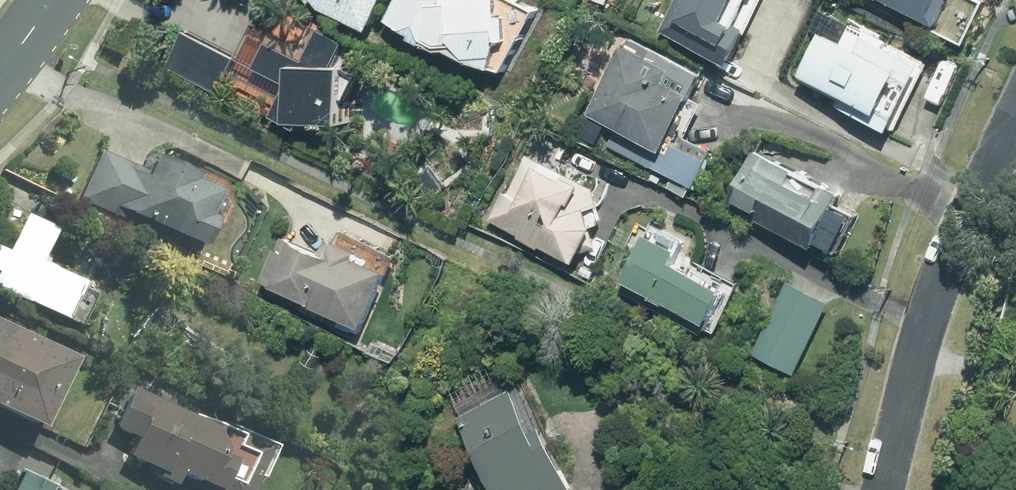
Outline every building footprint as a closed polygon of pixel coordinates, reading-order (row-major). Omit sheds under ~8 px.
[(380,0),(314,0),(321,8),(368,28),(380,0)] [(388,21),(414,34),(412,37),(424,43),(441,51),(449,50),(472,61),(492,66),(503,40),(501,0),(453,0),(454,2),(443,3),(445,0),(398,0),(388,21)] [(729,61),(758,0),(674,0),(660,29),(729,61)] [(929,19),(927,25),(965,42),(985,0),(890,0),(929,19)] [(922,61),(862,33),(857,43),(822,27),(802,70),(843,90),(837,102),(890,127),(922,61)] [(334,65),(347,41),(321,28),(305,60),(269,41),(256,66),(292,84),(292,85),(279,113),(292,119),(292,121),(296,121),(305,125),(307,121),(349,121),(349,65),(334,65)] [(237,57),(183,31),(165,68),(220,93),(237,57)] [(586,112),(615,126),(607,143),(651,165),(652,164),(693,184),(711,148),(672,129),(701,71),(626,33),(586,112)] [(730,204),(815,245),(842,189),(757,149),(730,204)] [(79,198),(195,252),(199,244),(213,216),(205,212),(215,189),(191,178),(194,172),(152,153),(149,158),(144,156),(139,167),(102,150),(79,198)] [(600,203),(594,186),(525,153),(507,189),(503,188),(489,217),(576,259),(579,252),(597,246),(591,229),(592,224),(587,207),(600,203)] [(52,227),(24,213),(5,250),(0,248),(0,290),(60,319),(79,281),(35,260),(52,227)] [(622,288),(706,329),(728,284),(675,257),(680,246),(650,231),(622,288)] [(291,239),(283,236),(279,247),(277,246),(263,278),(273,282),(273,283),(312,300),(310,303),(342,316),(339,324),(353,330),(357,322),(364,326),(389,269),(357,255),(360,247),(335,236),(334,241),(327,238),(322,250),(291,237),(291,239)] [(753,352),(795,372),(829,300),(788,280),(753,352)] [(34,427),(68,357),(0,323),(0,410),(34,427)] [(511,386),(460,414),(500,489),(578,489),(576,487),(578,487),(544,422),(533,427),(511,386)] [(130,388),(110,428),(133,439),(125,457),(156,471),(154,477),(171,485),(173,480),(194,489),(247,489),(267,448),(202,417),(200,421),(130,388)] [(15,472),(6,489),(52,489),(15,472)]
